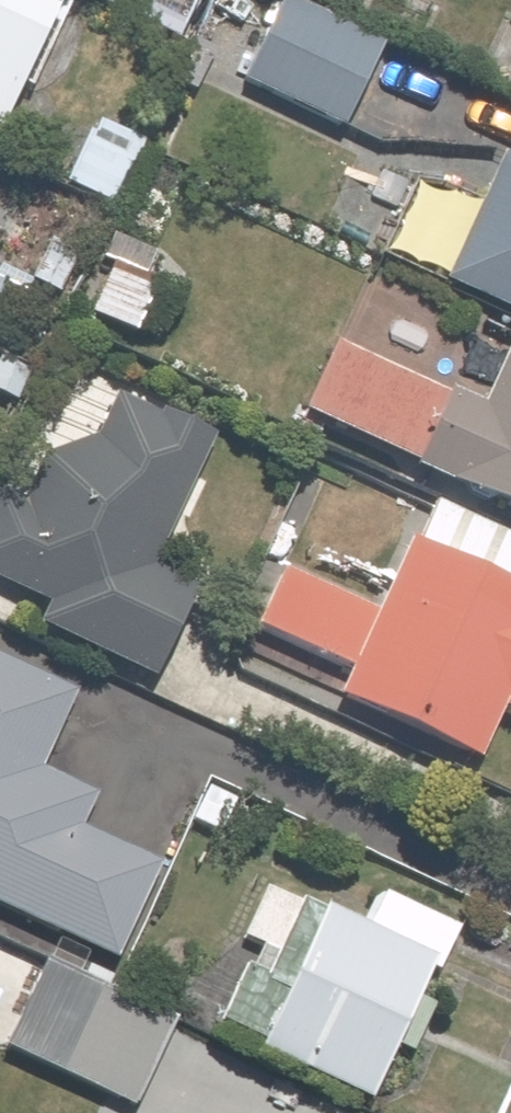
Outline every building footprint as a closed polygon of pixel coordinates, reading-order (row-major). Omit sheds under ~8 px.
[(2,146),(62,16),(28,0),(0,0),(0,145),(2,146)] [(278,1),(240,82),(352,134),(390,54),(278,1)] [(85,123),(58,182),(116,209),(143,150),(85,123)] [(384,249),(510,308),(510,160),(501,155),(475,211),(414,183),(384,249)] [(108,268),(83,319),(132,343),(157,292),(108,268)] [(340,337),(302,415),(510,517),(510,339),(479,405),(340,337)] [(122,401),(58,448),(31,508),(0,494),(0,586),(43,606),(26,644),(90,674),(98,656),(134,672),(143,651),(163,660),(183,616),(201,624),(210,605),(199,544),(181,536),(204,485),(165,420),(122,401)] [(280,570),(252,630),(345,673),(333,698),(468,761),(500,691),(510,696),(510,589),(407,540),(373,613),(280,570)] [(41,767),(74,700),(0,665),(0,911),(51,936),(0,1040),(0,1055),(120,1112),(121,1112),(163,1027),(100,996),(164,864),(87,826),(102,796),(41,767)] [(261,888),(236,939),(274,957),(298,906),(261,888)] [(323,907),(259,1049),(381,1104),(460,928),(381,892),(366,926),(323,907)]
